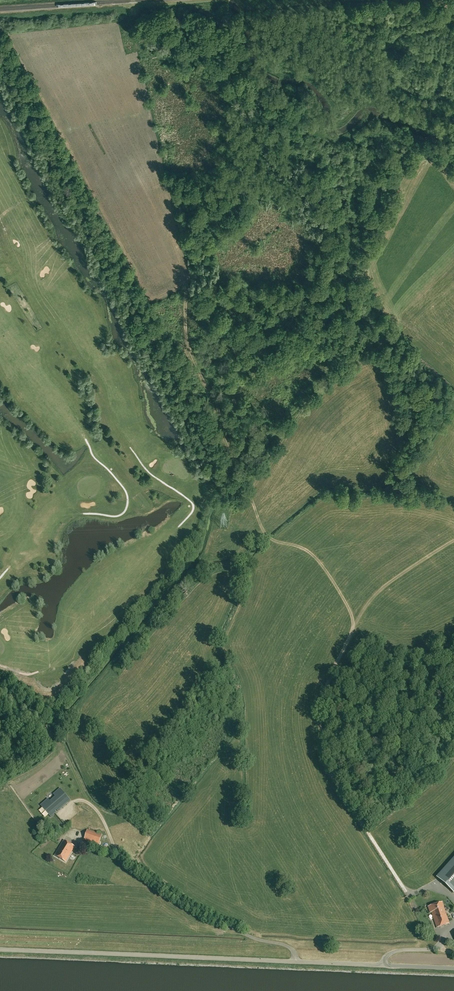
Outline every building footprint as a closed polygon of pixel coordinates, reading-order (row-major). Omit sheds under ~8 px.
[(50,801),(48,799),(43,803),(51,813),(55,808),(58,811),(70,800),(62,791),(50,801)] [(87,830),(84,840),(99,845),(102,835),(87,830)] [(65,862),(74,848),(74,847),(64,840),(55,856),(65,862)] [(453,893),(453,857),(436,877),(453,893)] [(432,912),(434,919),(446,914),(442,902),(428,907),(430,913),(432,912)] [(437,928),(449,924),(446,914),(434,919),(437,928)]
